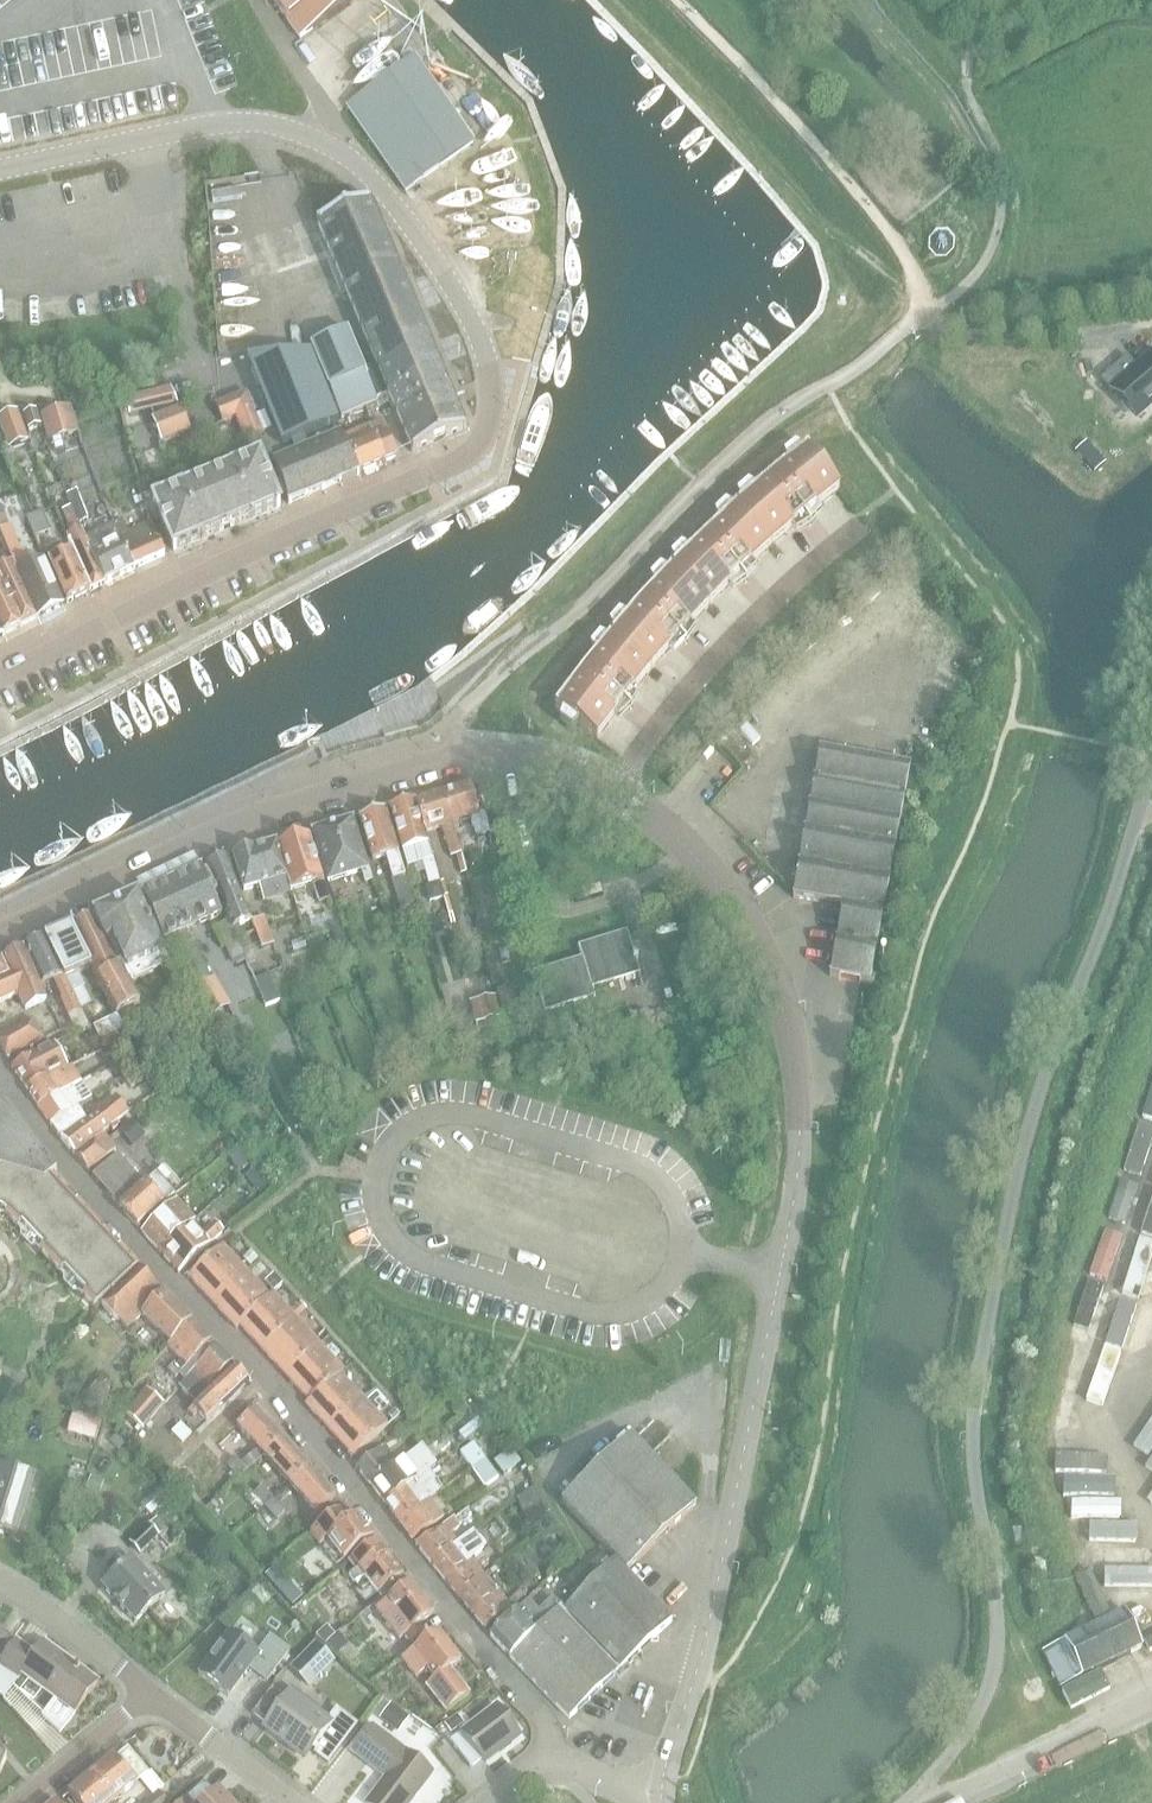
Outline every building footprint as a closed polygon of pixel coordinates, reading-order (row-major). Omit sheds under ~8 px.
[(302,39),(358,0),(275,0),(302,39)] [(350,108),(407,191),(474,145),(416,62),(350,108)] [(317,223),(412,452),(466,428),(372,202),(317,223)] [(314,346),(343,416),(379,402),(350,331),(314,346)] [(338,423),(310,354),(247,359),(282,445),(296,440),(300,451),(317,444),(313,433),(338,423)] [(1129,376),(1119,365),(1118,364),(1100,381),(1112,395),(1115,393),(1136,417),(1151,403),(1151,356),(1148,360),(1129,376)] [(174,396),(171,388),(171,387),(156,391),(147,393),(144,394),(155,421),(172,414),(181,411),(174,396)] [(237,417),(255,411),(248,394),(218,407),(224,423),(238,418),(237,417)] [(45,416),(52,441),(78,434),(71,409),(45,416)] [(172,414),(181,437),(193,432),(184,410),(181,411),(172,414)] [(237,417),(238,418),(248,443),(265,436),(255,411),(237,417)] [(9,448),(28,441),(17,413),(0,419),(0,425),(9,448)] [(163,444),(181,437),(172,414),(155,421),(154,422),(163,444)] [(347,442),(362,474),(398,459),(383,423),(348,437),(349,441),(347,442)] [(349,441),(348,437),(345,438),(343,433),(317,444),(300,451),(275,461),(292,504),(297,502),(362,474),(347,442),(349,441)] [(771,478),(805,518),(839,490),(807,449),(771,478)] [(235,471),(256,519),(283,507),(263,459),(235,471)] [(204,540),(256,519),(235,471),(184,492),(204,540)] [(772,546),(805,518),(771,478),(737,507),(772,546)] [(142,512),(148,510),(140,489),(125,494),(131,511),(141,507),(142,512)] [(69,495),(83,527),(85,526),(84,522),(88,520),(78,491),(69,495)] [(51,492),(34,500),(44,519),(60,511),(51,492)] [(177,552),(204,540),(184,492),(157,504),(177,552)] [(108,585),(88,540),(83,527),(69,495),(66,496),(71,507),(62,512),(69,531),(73,530),(75,535),(70,537),(76,551),(93,592),(108,585)] [(740,576),(772,546),(737,507),(703,538),(740,576)] [(21,509),(9,513),(18,539),(30,535),(21,509)] [(29,519),(38,537),(49,532),(40,514),(29,519)] [(16,563),(41,619),(65,607),(46,563),(33,569),(27,554),(24,556),(6,516),(0,518),(0,529),(2,533),(16,563)] [(125,521),(117,525),(118,526),(138,570),(168,556),(154,522),(131,534),(125,521)] [(108,585),(138,570),(118,526),(88,540),(108,585)] [(709,606),(740,576),(703,538),(671,570),(709,606)] [(93,592),(76,551),(68,555),(63,545),(48,552),(52,561),(50,562),(69,606),(93,592)] [(41,619),(16,563),(0,571),(0,623),(6,636),(41,619)] [(679,638),(709,606),(671,570),(640,603),(679,638)] [(650,671),(679,638),(640,603),(610,637),(650,671)] [(623,704),(650,671),(610,637),(582,672),(623,704)] [(597,740),(623,704),(582,672),(555,709),(597,740)] [(830,978),(871,985),(910,767),(820,751),(793,899),(843,908),(830,978)] [(453,824),(455,830),(459,828),(458,823),(472,818),(476,831),(478,838),(491,835),(486,814),(480,816),(470,784),(442,793),(452,824),(453,824)] [(462,854),(455,830),(453,824),(452,824),(442,793),(415,801),(424,833),(445,826),(454,857),(462,854)] [(424,833),(415,801),(415,800),(390,807),(409,867),(424,863),(430,885),(439,882),(424,833)] [(401,910),(414,905),(385,809),(359,816),(372,860),(387,855),(394,879),(392,880),(401,910)] [(367,883),(373,881),(354,818),(312,831),(327,880),(363,870),(367,883)] [(277,845),(292,891),(312,884),(318,902),(329,899),(308,835),(295,839),(292,837),(282,840),(281,844),(277,845)] [(293,894),(292,891),(277,845),(276,842),(233,855),(245,891),(259,887),(264,903),(293,894)] [(252,922),(252,921),(246,908),(239,893),(225,857),(208,864),(217,887),(218,887),(226,906),(225,907),(230,920),(238,938),(243,935),(240,927),(252,922)] [(216,977),(209,981),(186,930),(222,914),(201,868),(143,894),(164,940),(212,1015),(231,1005),(216,977)] [(73,925),(93,965),(119,1015),(140,1003),(128,981),(169,964),(138,896),(73,925)] [(252,921),(252,922),(262,948),(273,944),(263,917),(252,921)] [(244,955),(238,938),(230,920),(217,925),(231,961),(244,955)] [(338,949),(349,945),(341,923),(330,927),(338,949)] [(79,971),(93,965),(73,925),(45,938),(62,976),(63,976),(72,992),(86,986),(79,971)] [(534,974),(546,1013),(596,997),(592,984),(640,970),(628,931),(579,946),(583,959),(534,974)] [(81,1011),(72,992),(63,976),(62,976),(45,938),(24,947),(41,985),(55,979),(63,998),(62,999),(69,1016),(81,1011)] [(41,985),(24,947),(0,958),(0,977),(1,978),(9,997),(19,992),(26,1008),(47,999),(41,985)] [(254,979),(265,1008),(280,1002),(269,974),(254,979)] [(9,997),(1,978),(0,977),(0,1001),(9,997)] [(513,989),(497,994),(502,1012),(518,1008),(513,989)] [(493,996),(477,999),(482,1021),(498,1018),(493,996)] [(8,1058),(43,1038),(32,1019),(0,1038),(0,1044),(8,1058)] [(28,1089),(61,1071),(68,1067),(54,1045),(12,1066),(28,1089)] [(84,1059),(90,1070),(103,1063),(97,1052),(84,1059)] [(61,1071),(28,1089),(39,1105),(72,1087),(61,1071)] [(51,1123),(79,1106),(92,1098),(82,1081),(72,1087),(39,1105),(51,1123)] [(87,1119),(62,1138),(74,1153),(104,1131),(110,1127),(109,1126),(128,1111),(120,1101),(117,1097),(113,1099),(99,1111),(98,1110),(87,1119)] [(3,1210),(7,1214),(6,1215),(18,1228),(22,1224),(44,1248),(40,1251),(61,1273),(65,1270),(87,1294),(83,1297),(94,1309),(101,1302),(102,1301),(138,1267),(52,1175),(57,1172),(1,1100),(0,1101),(0,1210),(3,1210)] [(62,1138),(87,1119),(79,1106),(51,1123),(58,1134),(62,1138)] [(119,1129),(133,1147),(146,1136),(132,1119),(119,1129)] [(104,1131),(74,1153),(89,1171),(117,1148),(104,1131)] [(229,1157),(243,1174),(253,1166),(240,1149),(229,1157)] [(269,1172),(279,1160),(266,1150),(256,1162),(269,1172)] [(163,1168),(145,1184),(118,1154),(94,1176),(138,1226),(174,1195),(164,1183),(171,1177),(163,1168)] [(247,1178),(258,1192),(270,1183),(258,1169),(247,1178)] [(161,1252),(194,1223),(193,1222),(196,1220),(178,1200),(143,1231),(161,1252)] [(194,1223),(161,1252),(180,1272),(224,1233),(216,1224),(204,1234),(194,1223)] [(1151,1279),(1151,1236),(1125,1248),(1141,1284),(1151,1279)] [(214,1303),(248,1271),(224,1244),(190,1276),(214,1303)] [(172,1344),(193,1321),(138,1267),(102,1301),(101,1302),(128,1329),(143,1314),(172,1344)] [(237,1329),(275,1294),(274,1293),(271,1296),(248,1271),(214,1303),(237,1329)] [(264,1351),(298,1320),(307,1311),(301,1304),(291,1312),(275,1294),(237,1329),(238,1329),(241,1326),(264,1351)] [(288,1376),(322,1345),(298,1320),(264,1351),(288,1376)] [(172,1344),(167,1350),(170,1353),(173,1351),(183,1361),(179,1365),(176,1362),(169,1369),(176,1377),(179,1375),(185,1381),(218,1346),(212,1339),(193,1321),(172,1344)] [(1151,1480),(1151,1344),(1098,1370),(1151,1480)] [(308,1405),(345,1371),(322,1345),(288,1376),(311,1401),(307,1404),(308,1405)] [(233,1361),(218,1346),(185,1381),(180,1386),(196,1402),(208,1389),(233,1361)] [(198,1413),(206,1420),(221,1405),(249,1377),(236,1364),(189,1414),(193,1418),(198,1413)] [(331,1431),(365,1399),(342,1374),(346,1371),(345,1371),(308,1405),(331,1431)] [(90,1391),(100,1399),(109,1388),(104,1384),(107,1380),(102,1376),(90,1391)] [(63,1389),(78,1396),(82,1387),(67,1380),(63,1389)] [(127,1414),(142,1430),(164,1405),(148,1390),(127,1414)] [(390,1426),(365,1399),(331,1431),(356,1457),(390,1426)] [(240,1425),(260,1447),(266,1454),(284,1438),(258,1409),(240,1425)] [(462,1418),(475,1433),(485,1426),(472,1410),(462,1418)] [(624,1669),(674,1622),(628,1573),(699,1506),(632,1436),(564,1500),(620,1560),(566,1611),(556,1600),(542,1613),(531,1601),(492,1637),(509,1655),(571,1720),(624,1669)] [(292,1483),(310,1467),(284,1438),(266,1454),(292,1483)] [(471,1470),(486,1460),(474,1443),(459,1454),(471,1470)] [(238,1478),(266,1454),(260,1447),(240,1464),(235,1458),(227,1466),(238,1478)] [(373,1486),(399,1466),(385,1447),(358,1468),(373,1486)] [(494,1461),(505,1476),(521,1464),(511,1450),(494,1461)] [(486,1460),(471,1470),(485,1489),(499,1479),(486,1460)] [(386,1504),(430,1471),(424,1463),(411,1472),(404,1462),(399,1466),(373,1486),(386,1504)] [(15,1534),(33,1475),(0,1465),(0,1530),(15,1534)] [(310,1467),(292,1483),(318,1512),(336,1496),(310,1467)] [(400,1524),(431,1499),(430,1499),(443,1489),(430,1471),(386,1504),(400,1524)] [(91,1477),(84,1497),(98,1502),(104,1481),(91,1477)] [(264,1508),(273,1500),(261,1487),(253,1495),(258,1500),(252,1506),(258,1512),(263,1506),(264,1508)] [(519,1498),(529,1515),(542,1507),(532,1491),(519,1498)] [(431,1499),(400,1524),(415,1542),(446,1518),(431,1499)] [(273,1500),(264,1508),(276,1520),(285,1512),(273,1500)] [(356,1515),(348,1521),(340,1509),(310,1532),(320,1545),(324,1542),(326,1546),(323,1548),(336,1565),(373,1537),(356,1515)] [(432,1563),(459,1543),(452,1534),(460,1527),(455,1519),(417,1545),(432,1563)] [(131,1543),(141,1555),(160,1538),(149,1526),(131,1543)] [(1096,1535),(1078,1536),(1080,1581),(1098,1580),(1096,1535)] [(373,1592),(377,1597),(405,1575),(386,1550),(376,1540),(347,1563),(356,1573),(351,1577),(357,1585),(366,1577),(376,1590),(373,1592)] [(446,1581),(472,1559),(459,1543),(432,1563),(446,1581)] [(147,1566),(142,1570),(133,1559),(103,1587),(135,1622),(165,1595),(151,1580),(156,1575),(147,1566)] [(460,1598),(486,1576),(472,1559),(446,1581),(460,1598)] [(486,1576),(460,1598),(486,1630),(527,1596),(523,1591),(508,1604),(486,1576)] [(405,1635),(412,1644),(424,1634),(418,1626),(433,1614),(410,1584),(376,1610),(399,1640),(405,1635)] [(1043,1651),(1060,1687),(1142,1647),(1125,1611),(1043,1651)] [(13,1637),(0,1628),(0,1656),(13,1637)] [(449,1670),(461,1661),(437,1631),(401,1659),(416,1678),(427,1669),(435,1679),(426,1686),(446,1712),(468,1694),(449,1670)] [(270,1638),(259,1654),(229,1632),(198,1675),(228,1697),(238,1682),(249,1668),(267,1681),(288,1651),(270,1638)] [(3,1699),(19,1678),(22,1673),(57,1698),(43,1716),(60,1733),(75,1712),(97,1682),(43,1642),(35,1654),(16,1641),(0,1663),(0,1696),(3,1699)] [(299,1662),(312,1675),(330,1657),(317,1643),(299,1662)] [(272,1687),(252,1714),(267,1725),(265,1727),(304,1757),(312,1748),(317,1752),(315,1754),(327,1764),(356,1726),(336,1711),(328,1721),(291,1693),(287,1699),(272,1687)] [(394,1728),(405,1715),(392,1704),(381,1718),(394,1728)] [(483,1759),(486,1762),(520,1736),(496,1706),(451,1741),(471,1768),(483,1759)] [(432,1773),(372,1727),(353,1752),(377,1770),(378,1768),(388,1775),(367,1802),(410,1802),(432,1773)] [(93,1775),(115,1802),(136,1784),(114,1757),(93,1775)] [(115,1802),(93,1775),(70,1794),(77,1802),(114,1802),(115,1802)] [(218,1789),(203,1802),(230,1802),(218,1789)] [(159,1791),(144,1802),(169,1802),(159,1791)]
